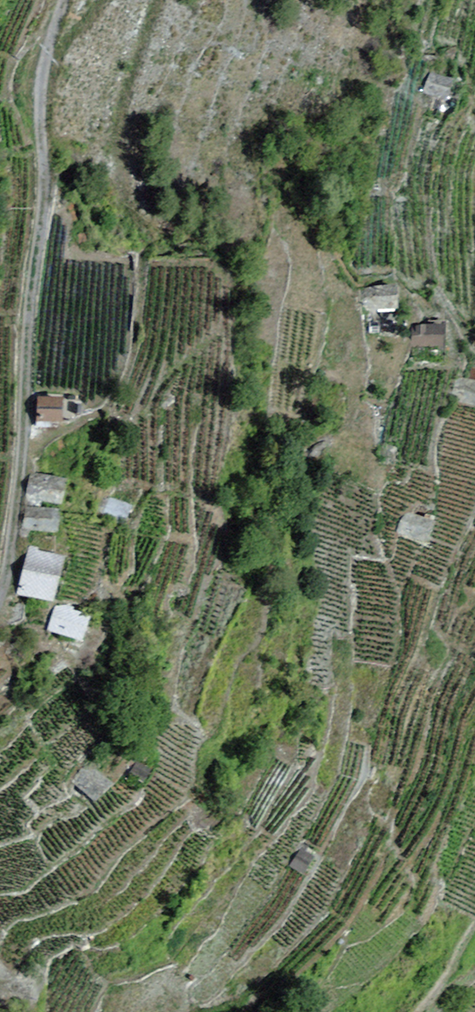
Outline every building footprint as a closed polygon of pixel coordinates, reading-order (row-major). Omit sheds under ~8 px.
[(447,101),(454,80),(430,72),(423,93),(447,101)] [(400,307),(398,285),(362,288),(364,311),(400,307)] [(411,346),(444,346),(444,324),(411,324),(411,346)] [(63,397),(37,396),(36,421),(62,422),(63,397)] [(24,499),(63,504),(67,477),(28,472),(24,499)] [(108,499),(105,513),(127,518),(130,503),(108,499)] [(23,529),(58,533),(60,512),(25,508),(23,529)] [(396,532),(428,543),(436,521),(404,510),(396,532)] [(66,557),(28,548),(16,595),(54,604),(66,557)] [(55,606),(47,631),(83,641),(90,617),(55,606)] [(137,759),(129,773),(144,781),(152,767),(137,759)] [(72,781),(95,801),(112,783),(88,762),(72,781)] [(315,855),(302,846),(289,866),(303,875),(315,855)]
